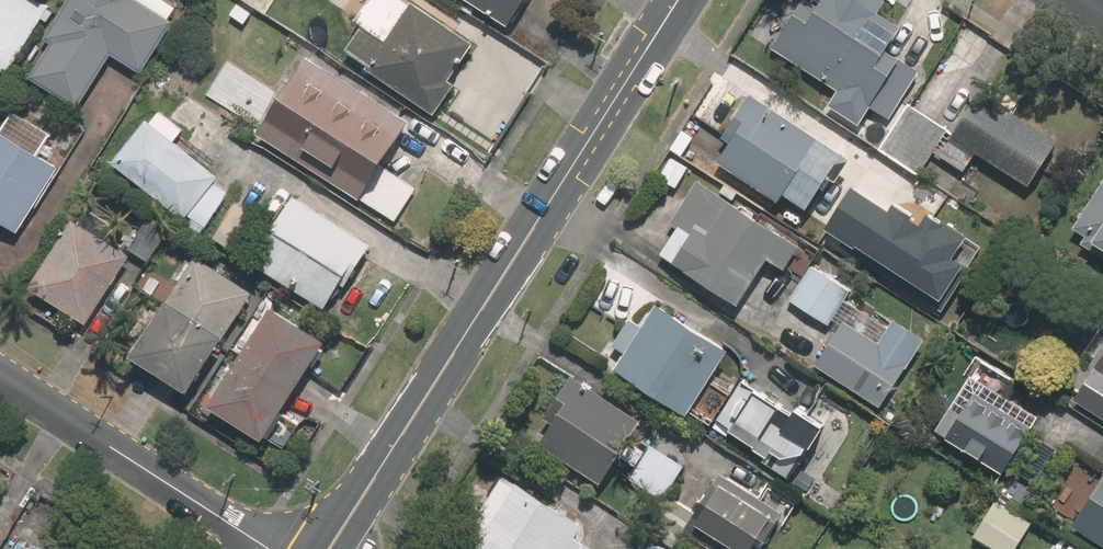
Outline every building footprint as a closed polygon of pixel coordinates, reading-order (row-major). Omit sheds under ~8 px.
[(15,45),(21,49),(40,19),(46,23),(54,11),(35,0),(0,0),(0,70),(15,45)] [(139,72),(180,7),(169,0),(68,0),(43,40),(52,45),(30,81),(77,110),(111,55),(139,72)] [(403,18),(376,0),(373,0),(358,23),(364,27),(346,55),(381,78),(436,115),(456,84),(448,79),(473,41),(414,2),(403,18)] [(509,28),(528,0),(467,0),(509,28)] [(817,7),(806,0),(795,0),(767,44),(837,89),(828,104),(858,122),(867,108),(886,119),(917,70),(882,48),(898,24),(877,10),(884,0),(821,0),(817,7)] [(382,165),(410,119),(311,58),(260,140),(396,223),(418,187),(382,165)] [(762,95),(745,121),(735,113),(720,136),(731,143),(717,163),(778,203),(784,194),(805,208),(826,177),(836,183),(862,144),(811,110),(803,122),(762,95)] [(948,130),(910,105),(880,151),(919,175),(948,130)] [(940,154),(964,169),(975,151),(1027,183),(1039,164),(1056,136),(1008,107),(997,124),(969,107),(940,154)] [(215,183),(219,178),(172,143),(182,130),(155,110),(146,122),(113,165),(199,232),(229,193),(215,183)] [(3,134),(0,132),(0,228),(17,238),(58,166),(40,156),(52,135),(15,113),(3,134)] [(660,253),(736,303),(766,257),(781,266),(797,241),(700,179),(672,222),(678,226),(660,253)] [(1074,226),(1083,232),(1076,242),(1094,253),(1100,243),(1102,245),(1102,180),(1074,226)] [(253,265),(326,309),(341,284),(347,287),(373,244),(293,197),(253,265)] [(236,204),(230,214),(220,208),(205,232),(225,244),(244,255),(264,222),(236,204)] [(926,232),(931,223),(900,205),(865,263),(902,286),(932,236),(926,232)] [(90,213),(82,226),(72,220),(30,287),(87,323),(129,255),(106,241),(114,227),(90,213)] [(170,233),(149,220),(131,249),(152,262),(170,233)] [(254,295),(197,258),(186,251),(169,278),(179,285),(131,358),(188,395),(254,295)] [(882,322),(842,300),(850,286),(812,265),(791,303),(829,324),(833,317),(841,322),(816,367),(885,406),(924,336),(886,315),(882,322)] [(657,302),(643,323),(631,316),(614,342),(625,350),(615,366),(687,413),(729,349),(657,302)] [(304,422),(287,411),(329,347),(270,309),(207,407),(266,445),(269,439),(287,450),(304,422)] [(1094,383),(1102,388),(1102,369),(1094,383)] [(554,424),(541,444),(599,483),(641,420),(573,375),(545,418),(554,424)] [(717,422),(767,453),(762,461),(789,478),(809,446),(824,421),(795,403),(791,409),(743,380),(717,422)] [(977,392),(963,414),(952,407),(935,433),(962,450),(1002,476),(1033,428),(977,392)] [(1064,451),(1038,435),(1013,475),(1039,491),(1064,451)] [(650,443),(640,459),(631,453),(619,474),(641,488),(657,498),(680,461),(650,443)] [(1069,524),(1102,545),(1102,471),(1069,524)] [(704,501),(711,505),(693,535),(716,548),(760,548),(783,511),(721,473),(704,501)] [(465,533),(480,542),(477,547),(480,548),(592,548),(572,537),(580,524),(502,474),(465,533)] [(994,498),(970,537),(990,548),(1016,548),(1032,522),(994,498)] [(685,523),(657,504),(642,527),(670,546),(685,523)] [(25,538),(18,548),(42,548),(25,538)]
